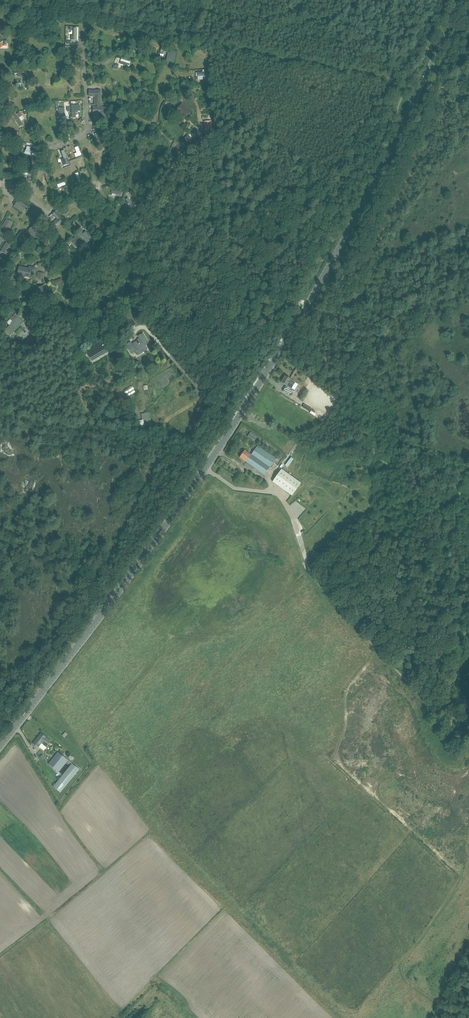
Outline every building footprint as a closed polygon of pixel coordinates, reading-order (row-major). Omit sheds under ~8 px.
[(167,59),(166,64),(174,65),(176,53),(172,52),(171,60),(167,59)] [(56,75),(47,75),(46,86),(51,86),(51,81),(56,81),(56,75)] [(98,106),(98,108),(101,108),(101,106),(102,91),(89,91),(89,98),(95,98),(95,106),(98,106)] [(175,113),(180,117),(184,120),(189,113),(191,114),(193,112),(182,103),(175,113)] [(80,105),(72,106),(72,118),(76,118),(76,112),(80,112),(80,105)] [(107,108),(101,108),(98,108),(93,108),(93,114),(99,114),(99,123),(106,123),(107,108)] [(20,127),(23,125),(19,118),(22,116),(20,113),(16,115),(15,113),(12,115),(20,127)] [(99,146),(102,145),(98,133),(94,134),(99,146)] [(182,142),(187,147),(193,140),(187,135),(182,142)] [(26,150),(25,150),(25,154),(36,156),(37,153),(30,151),(31,148),(27,147),(26,150)] [(64,151),(61,152),(64,159),(62,160),(64,166),(66,165),(66,166),(70,164),(64,151)] [(114,151),(110,153),(114,158),(113,159),(115,161),(119,158),(114,151)] [(77,160),(71,162),(74,170),(77,169),(76,166),(79,165),(77,160)] [(132,208),(135,206),(128,198),(125,200),(132,208)] [(14,206),(23,213),(27,206),(18,200),(14,206)] [(33,208),(27,216),(33,221),(39,212),(33,208)] [(65,220),(56,211),(52,214),(57,220),(52,224),(55,228),(65,220)] [(8,232),(13,223),(6,219),(1,228),(8,232)] [(77,220),(74,222),(80,229),(82,227),(77,220)] [(27,231),(36,239),(41,232),(33,225),(27,231)] [(16,238),(25,245),(30,238),(21,231),(16,238)] [(87,244),(90,242),(87,239),(90,236),(86,232),(83,234),(81,232),(79,234),(87,244)] [(83,242),(80,238),(77,235),(77,236),(76,235),(74,236),(76,237),(71,241),(76,246),(77,248),(80,245),(83,242)] [(6,242),(0,251),(7,256),(13,246),(6,242)] [(4,269),(8,263),(0,258),(0,267),(4,269)] [(30,278),(31,273),(34,273),(35,268),(29,267),(29,269),(20,267),(18,275),(30,278)] [(42,304),(46,302),(49,300),(43,286),(36,289),(42,304)] [(24,322),(20,319),(16,314),(11,320),(14,322),(5,331),(10,336),(24,322)] [(125,316),(129,323),(131,327),(135,325),(129,314),(125,316)] [(148,341),(143,334),(139,336),(140,339),(139,339),(140,340),(132,344),(131,342),(126,345),(130,352),(134,349),(137,352),(145,347),(143,344),(148,341)] [(27,353),(41,341),(36,335),(22,347),(27,353)] [(101,343),(86,352),(92,361),(107,352),(101,343)] [(285,387),(283,391),(287,394),(291,396),(295,390),(292,388),(295,382),(285,376),(281,383),(287,386),(286,388),(285,387)] [(132,387),(124,391),(127,397),(135,392),(132,387)] [(143,420),(134,422),(137,430),(145,428),(143,420)] [(254,442),(257,437),(250,432),(247,437),(254,442)] [(258,446),(251,455),(270,468),(276,459),(258,446)] [(246,462),(251,455),(245,450),(240,457),(246,462)] [(270,468),(251,455),(246,462),(265,475),(270,468)] [(288,468),(293,459),(290,457),(285,466),(288,468)] [(281,469),(273,482),(292,495),(301,483),(281,469)] [(41,733),(33,744),(38,748),(39,746),(44,750),(51,741),(46,737),(41,733)] [(48,764),(58,772),(68,760),(58,752),(53,758),(51,757),(48,760),(50,762),(48,764)] [(73,777),(79,770),(72,764),(53,787),(60,792),(68,783),(70,784),(74,778),(73,777)]
